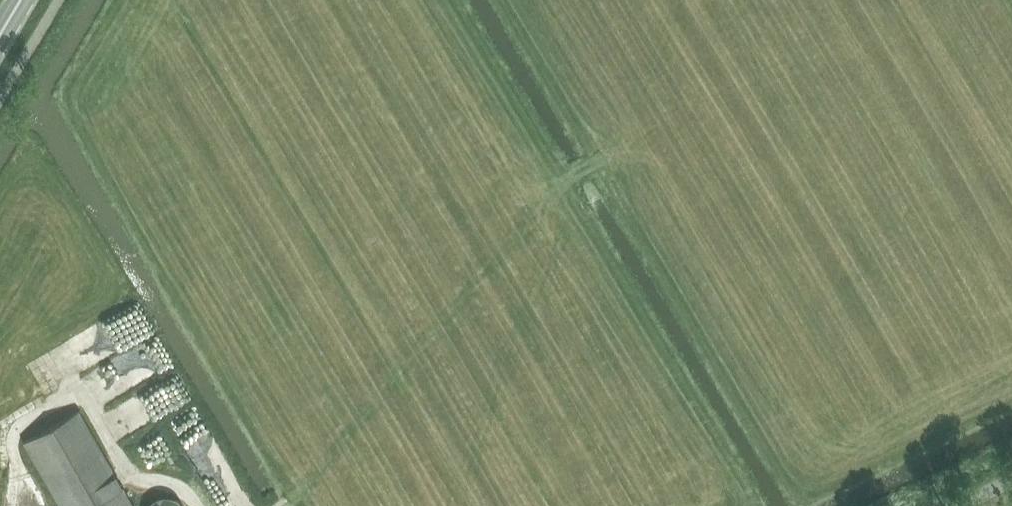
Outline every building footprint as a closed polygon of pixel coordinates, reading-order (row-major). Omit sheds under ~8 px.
[(153,344),(73,378),(83,402),(164,368),(153,344)] [(79,409),(25,439),(63,505),(134,505),(79,409)] [(153,441),(141,447),(151,466),(163,460),(153,441)]
